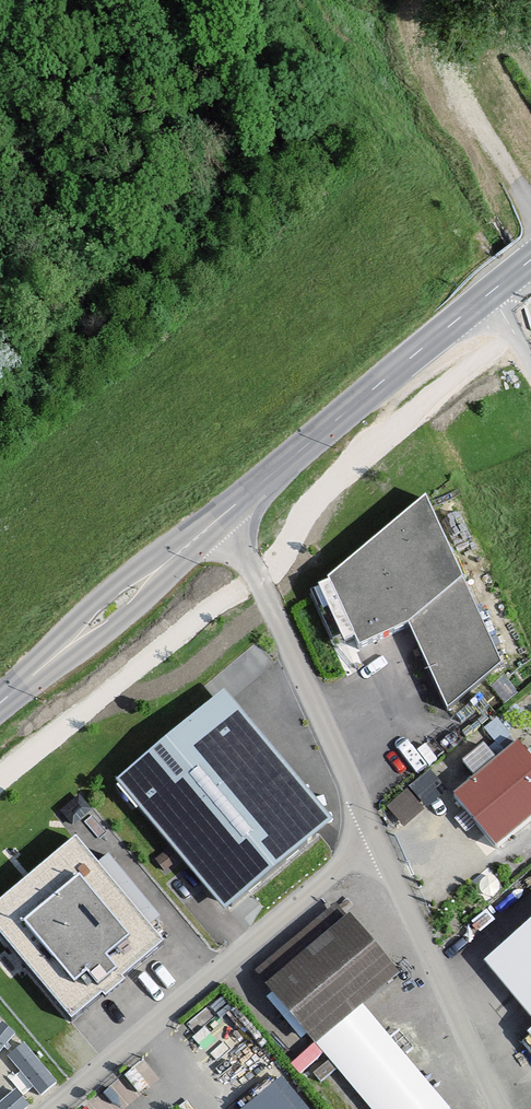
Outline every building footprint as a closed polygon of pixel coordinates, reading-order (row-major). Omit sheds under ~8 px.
[(454,711),(513,668),(434,501),(335,582),(369,649),(418,627),(454,711)] [(116,785),(224,915),(333,825),(224,695),(116,785)] [(530,825),(530,754),(524,746),(458,801),(500,851),(530,825)] [(391,802),(410,822),(448,785),(429,765),(391,802)] [(0,905),(0,935),(72,1022),(164,947),(77,841),(0,905)] [(328,1046),(414,970),(352,900),(266,975),(328,1046)] [(488,965),(530,1018),(530,931),(488,965)] [(14,1053),(44,1089),(59,1077),(29,1041),(14,1053)] [(241,1108),(242,1108),(319,1108),(286,1070),(241,1108)] [(30,1102),(16,1087),(0,1101),(0,1108),(22,1108),(30,1102)]
